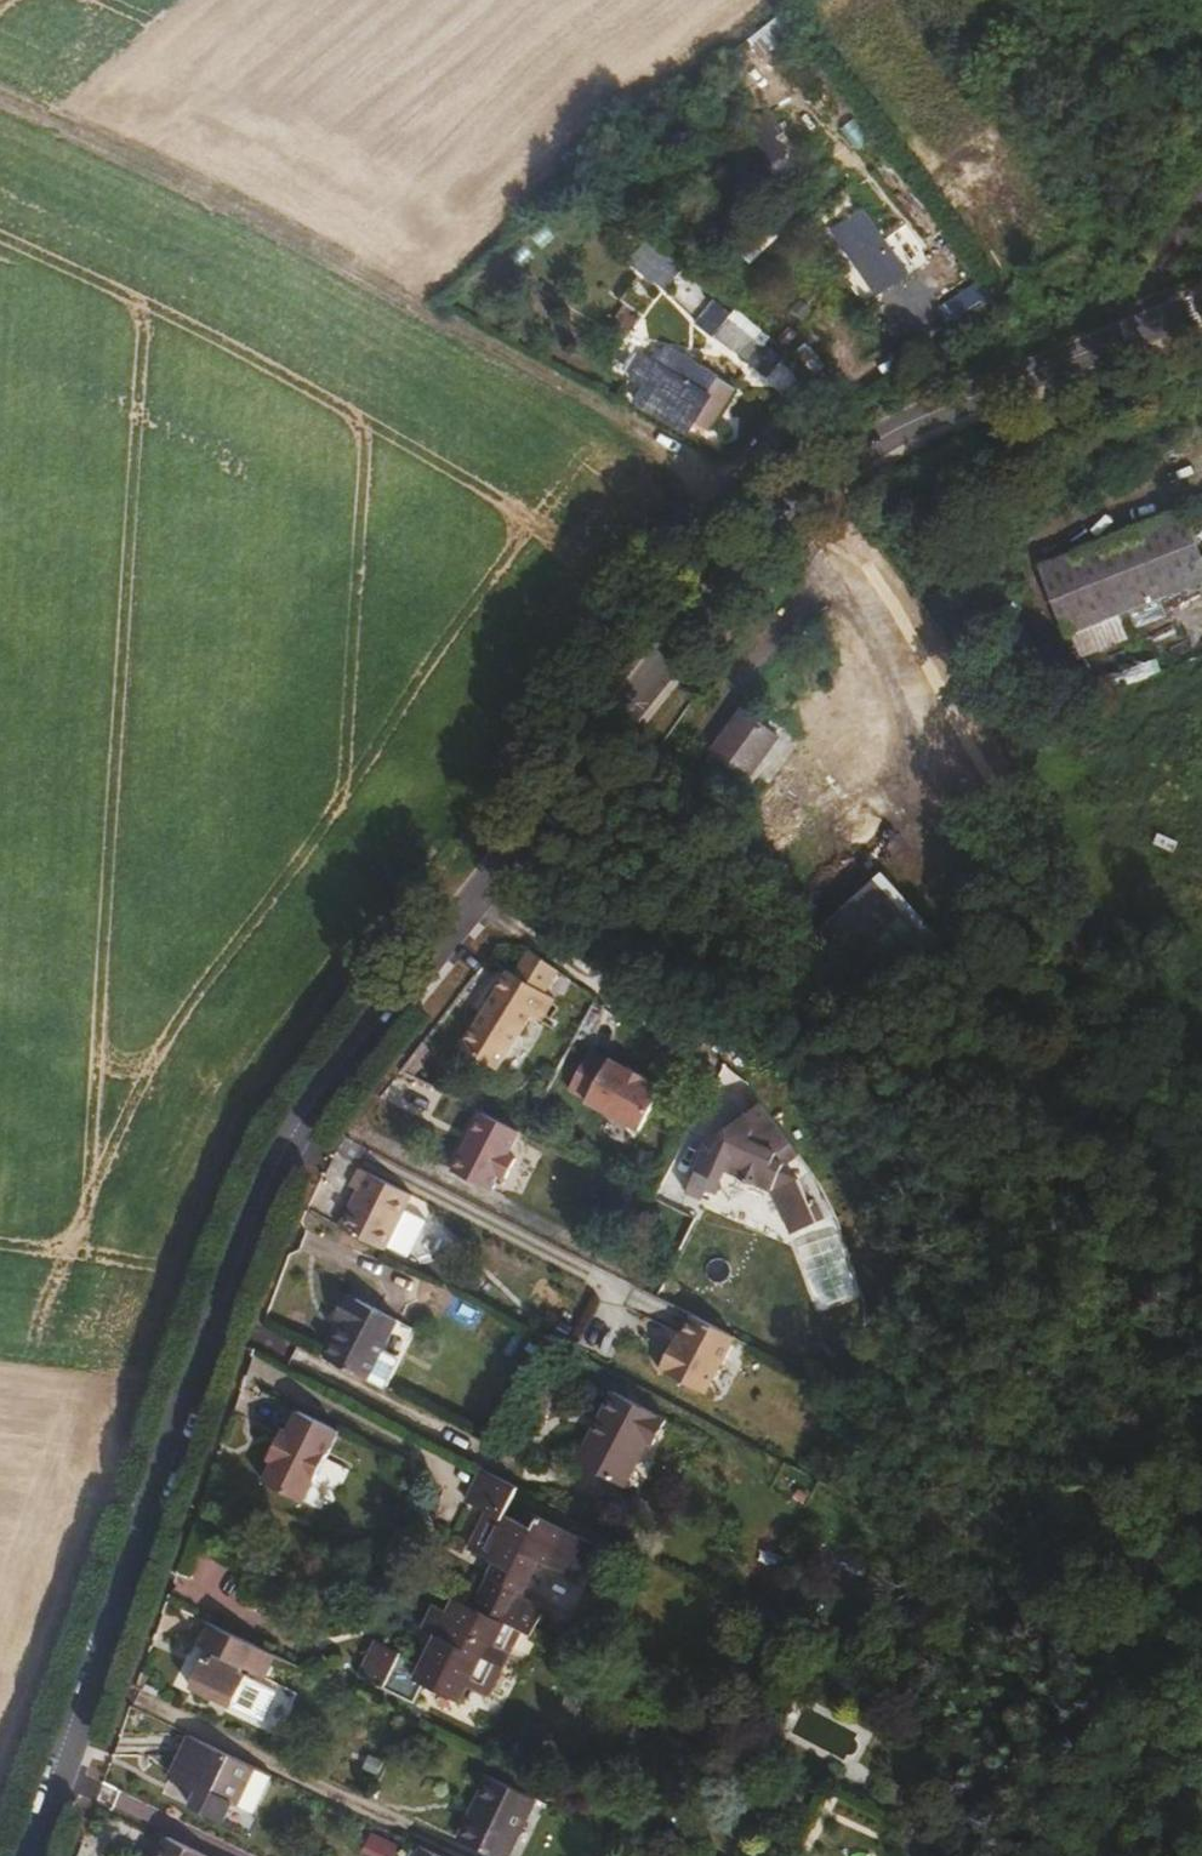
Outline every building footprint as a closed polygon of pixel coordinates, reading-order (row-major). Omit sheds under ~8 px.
[(738,124),(771,169),(790,156),(776,137),(786,130),(766,103),(738,124)] [(865,208),(831,231),(875,296),(909,274),(865,208)] [(793,353),(737,311),(716,338),(772,380),(793,353)] [(669,371),(649,359),(636,380),(656,392),(669,371)] [(692,430),(713,396),(669,371),(656,392),(678,406),(671,418),(692,430)] [(1031,644),(1201,588),(1201,551),(1187,505),(1005,564),(1031,644)] [(781,733),(748,709),(719,747),(752,772),(781,733)] [(883,874),(813,937),(870,1000),(940,937),(883,874)] [(559,958),(534,938),(516,964),(512,962),(467,1036),(501,1057),(535,1002),(543,1007),(555,987),(543,981),(559,958)] [(437,1039),(427,1032),(405,1062),(416,1068),(437,1039)] [(612,1051),(594,1042),(574,1079),(594,1088),(592,1092),(647,1120),(669,1077),(650,1067),(652,1065),(632,1055),(631,1058),(613,1048),(612,1051)] [(715,1138),(689,1189),(702,1195),(707,1186),(717,1191),(730,1166),(744,1173),(751,1181),(761,1182),(776,1190),(803,1228),(830,1209),(803,1170),(786,1162),(790,1155),(780,1150),(783,1144),(795,1132),(789,1125),(769,1103),(760,1095),(723,1132),(719,1140),(715,1138)] [(518,1133),(478,1113),(449,1171),(490,1191),(497,1176),(504,1180),(514,1158),(507,1154),(518,1133)] [(803,1141),(795,1132),(783,1144),(780,1150),(790,1155),(803,1141)] [(420,1191),(367,1163),(357,1182),(363,1185),(344,1221),(390,1246),(420,1191)] [(351,1315),(330,1354),(372,1375),(403,1316),(363,1295),(362,1297),(353,1292),(343,1311),(351,1315)] [(714,1388),(742,1333),(701,1312),(690,1333),(685,1330),(667,1364),(714,1388)] [(584,1456),(631,1481),(654,1437),(659,1439),(671,1415),(619,1388),(584,1456)] [(336,1433),(294,1413),(286,1429),(281,1427),(264,1461),(268,1463),(260,1481),(302,1501),(336,1433)] [(525,1627),(534,1631),(546,1607),(523,1596),(542,1557),(580,1576),(598,1541),(535,1508),(529,1520),(509,1510),(524,1483),(488,1464),(471,1497),(493,1508),(472,1547),(498,1561),(476,1602),(525,1627)] [(476,1602),(461,1594),(454,1607),(440,1600),(427,1624),(442,1632),(427,1659),(384,1637),(367,1671),(421,1698),(430,1681),(466,1698),(474,1682),(492,1691),(525,1627),(476,1602)] [(282,1652),(217,1621),(206,1644),(214,1648),(197,1684),(238,1704),(256,1668),(271,1675),(282,1652)] [(260,1767),(196,1736),(176,1778),(203,1791),(196,1806),(228,1822),(238,1801),(243,1803),(260,1767)] [(260,1767),(243,1803),(259,1811),(277,1775),(260,1767)] [(496,1774),(465,1838),(501,1855),(512,1855),(541,1797),(496,1774)] [(1189,1793),(1196,1809),(1201,1806),(1201,1787),(1189,1793)] [(174,1836),(164,1855),(215,1855),(174,1836)] [(427,1848),(423,1855),(444,1855),(427,1848)]
